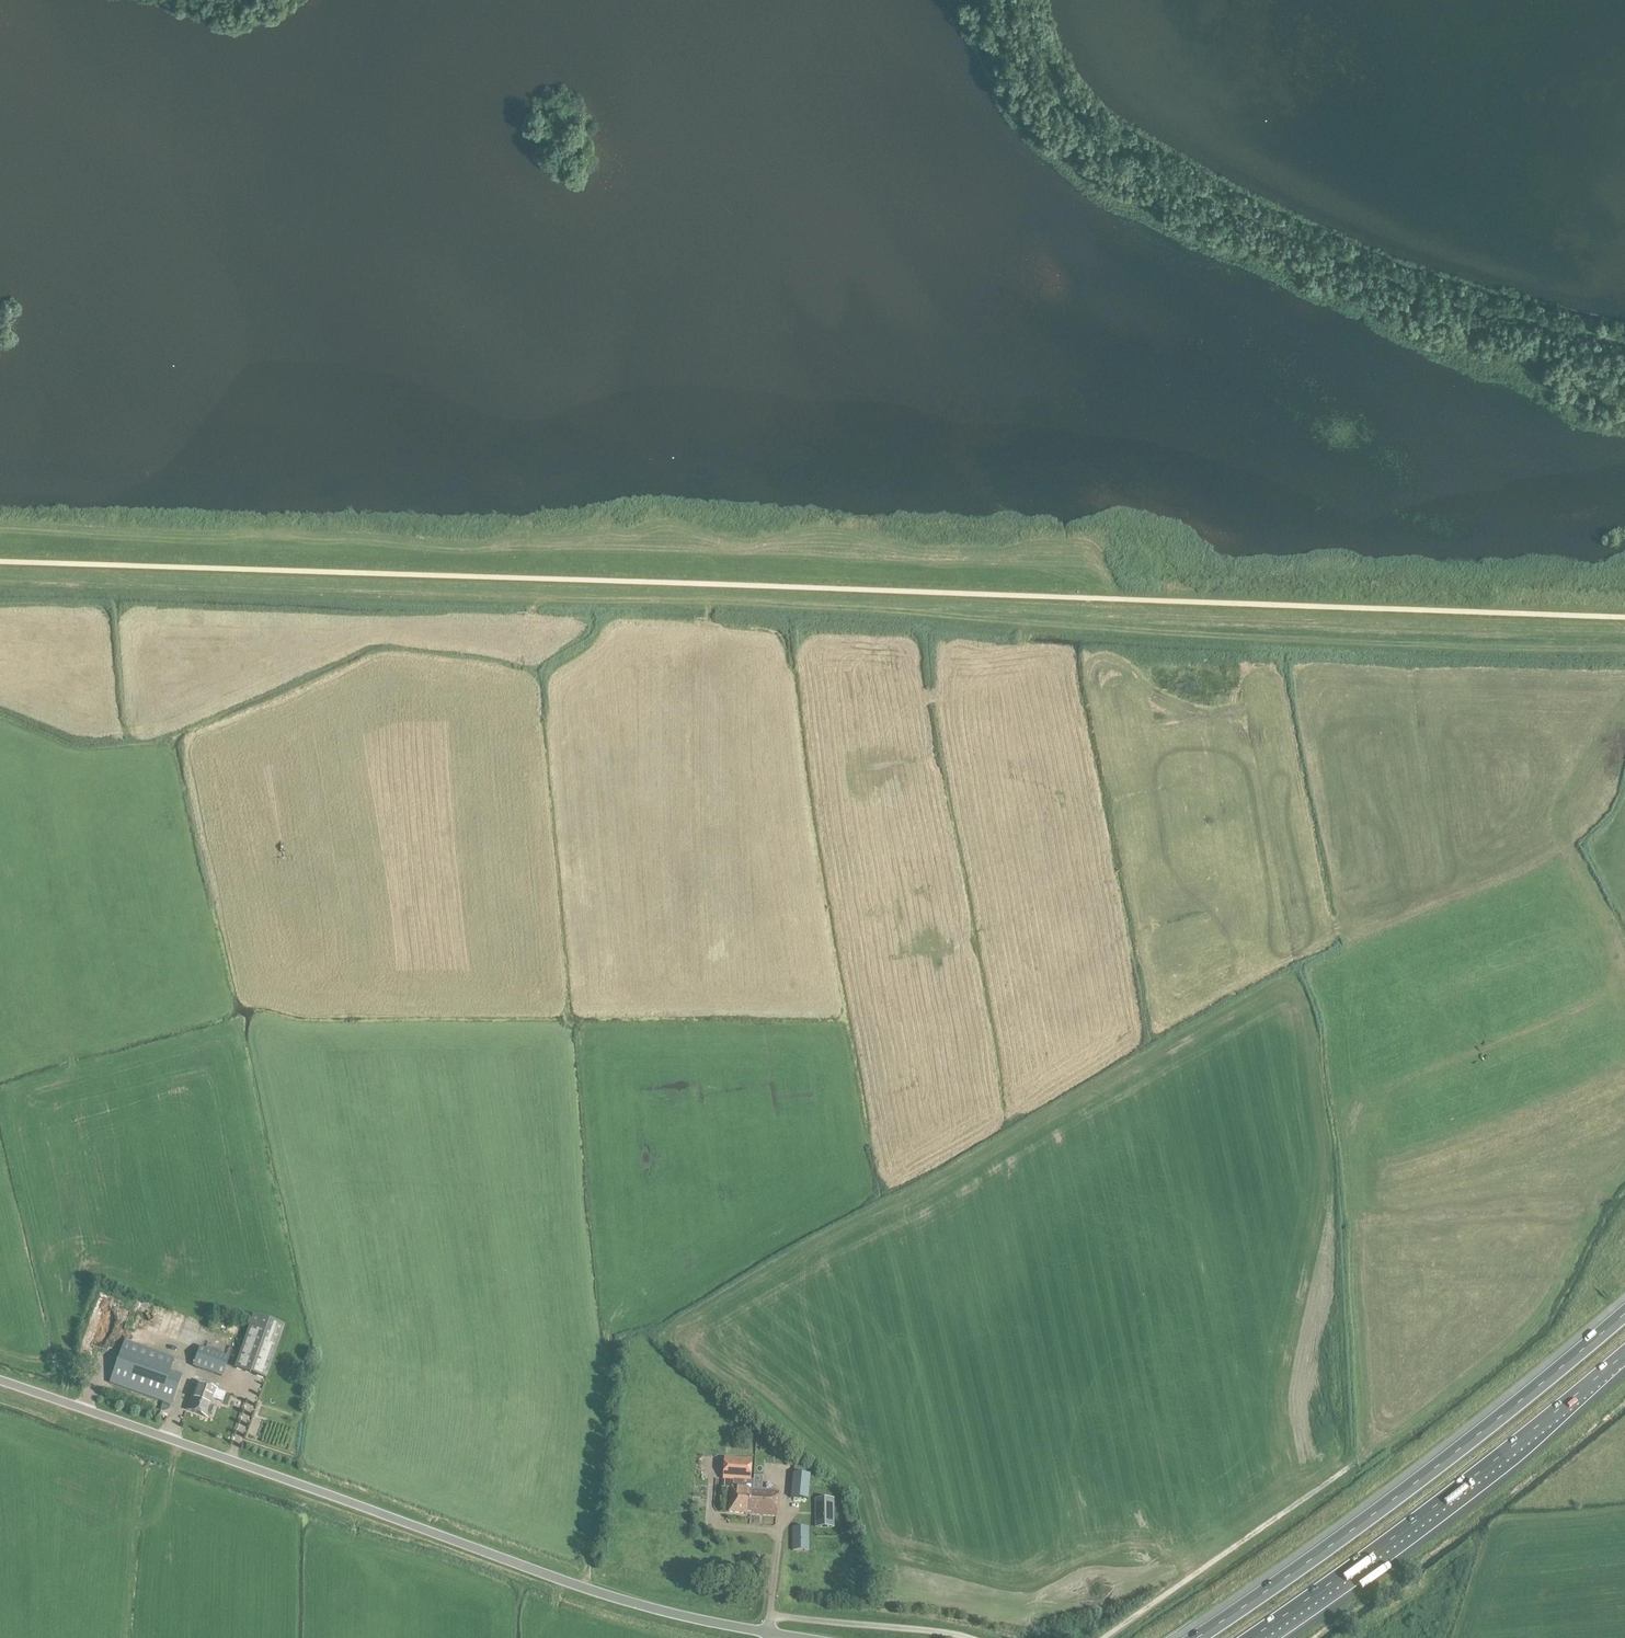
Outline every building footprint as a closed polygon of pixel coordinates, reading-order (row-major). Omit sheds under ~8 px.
[(166,1332),(171,1333),(182,1301),(177,1299),(174,1307),(165,1304),(162,1311),(172,1315),(166,1332)] [(266,1379),(273,1358),(285,1326),(254,1315),(235,1368),(266,1379)] [(182,1376),(170,1372),(175,1357),(124,1340),(111,1379),(113,1380),(112,1384),(162,1401),(161,1403),(171,1407),(182,1376)] [(229,1357),(200,1346),(193,1366),(222,1376),(229,1357)] [(1598,1376),(1612,1365),(1609,1361),(1595,1372),(1598,1376)] [(192,1396),(187,1410),(197,1414),(207,1386),(197,1382),(192,1396)] [(207,1386),(197,1414),(208,1417),(209,1415),(214,1417),(217,1407),(212,1406),(212,1403),(214,1398),(217,1390),(207,1386)] [(726,1458),(724,1479),(725,1479),(734,1480),(751,1481),(752,1460),(726,1458)] [(806,1498),(807,1474),(794,1473),(793,1497),(806,1498)] [(733,1489),(731,1514),(751,1515),(752,1490),(753,1481),(751,1481),(734,1480),(733,1488),(733,1489)] [(752,1490),(751,1515),(778,1518),(780,1492),(752,1490)] [(834,1508),(834,1498),(816,1498),(816,1508),(816,1527),(835,1527),(834,1508)] [(810,1551),(810,1527),(793,1527),(793,1551),(810,1551)]
